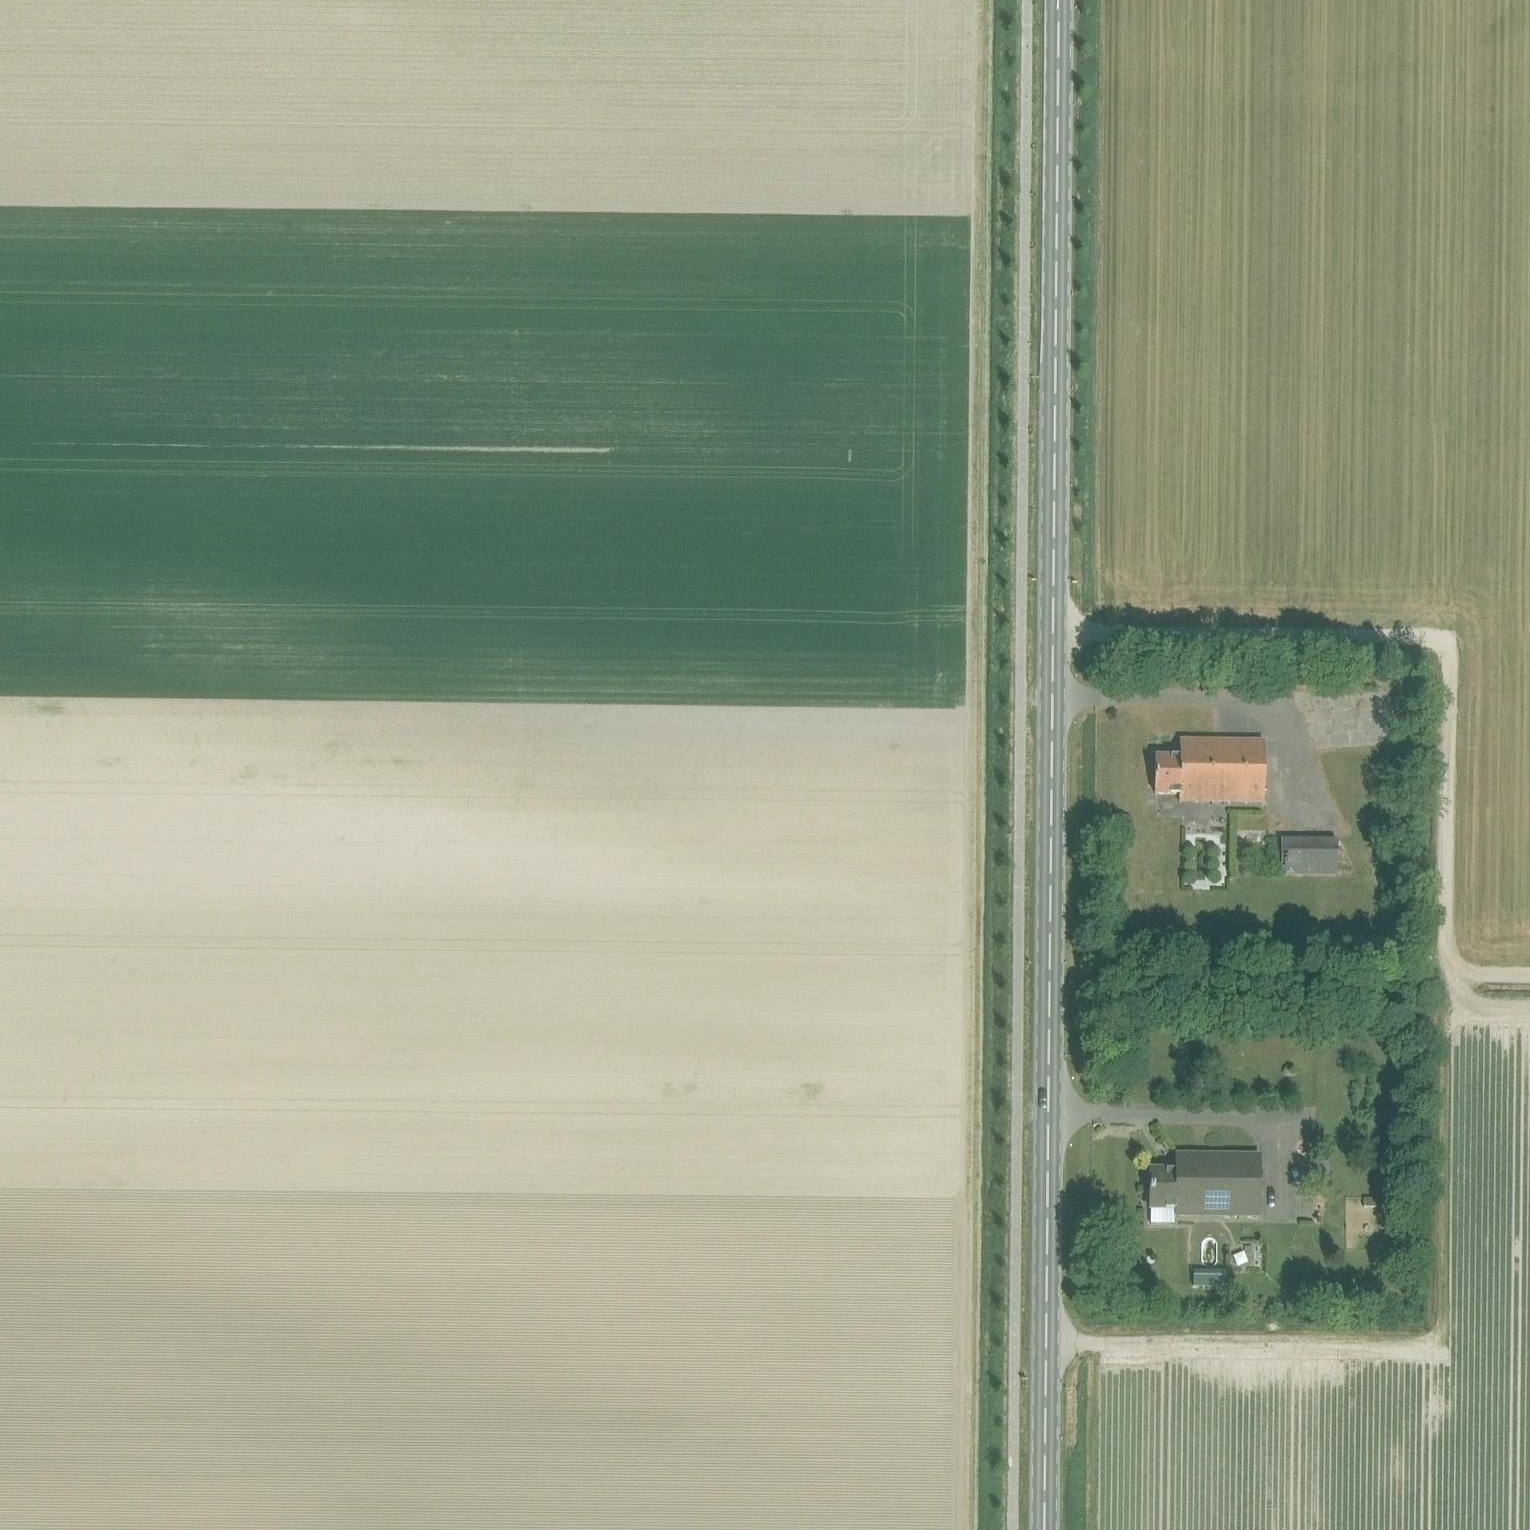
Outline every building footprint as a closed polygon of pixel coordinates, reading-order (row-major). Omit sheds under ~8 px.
[(1263,802),(1264,742),(1180,741),(1180,756),(1156,756),(1155,794),(1179,794),(1179,801),(1263,802)] [(1178,818),(1181,872),(1205,871),(1204,850),(1214,849),(1212,816),(1178,818)] [(1337,877),(1338,840),(1281,839),(1281,876),(1337,877)] [(1259,1216),(1259,1156),(1176,1155),(1175,1171),(1151,1170),(1151,1208),(1175,1209),(1175,1215),(1259,1216)]
